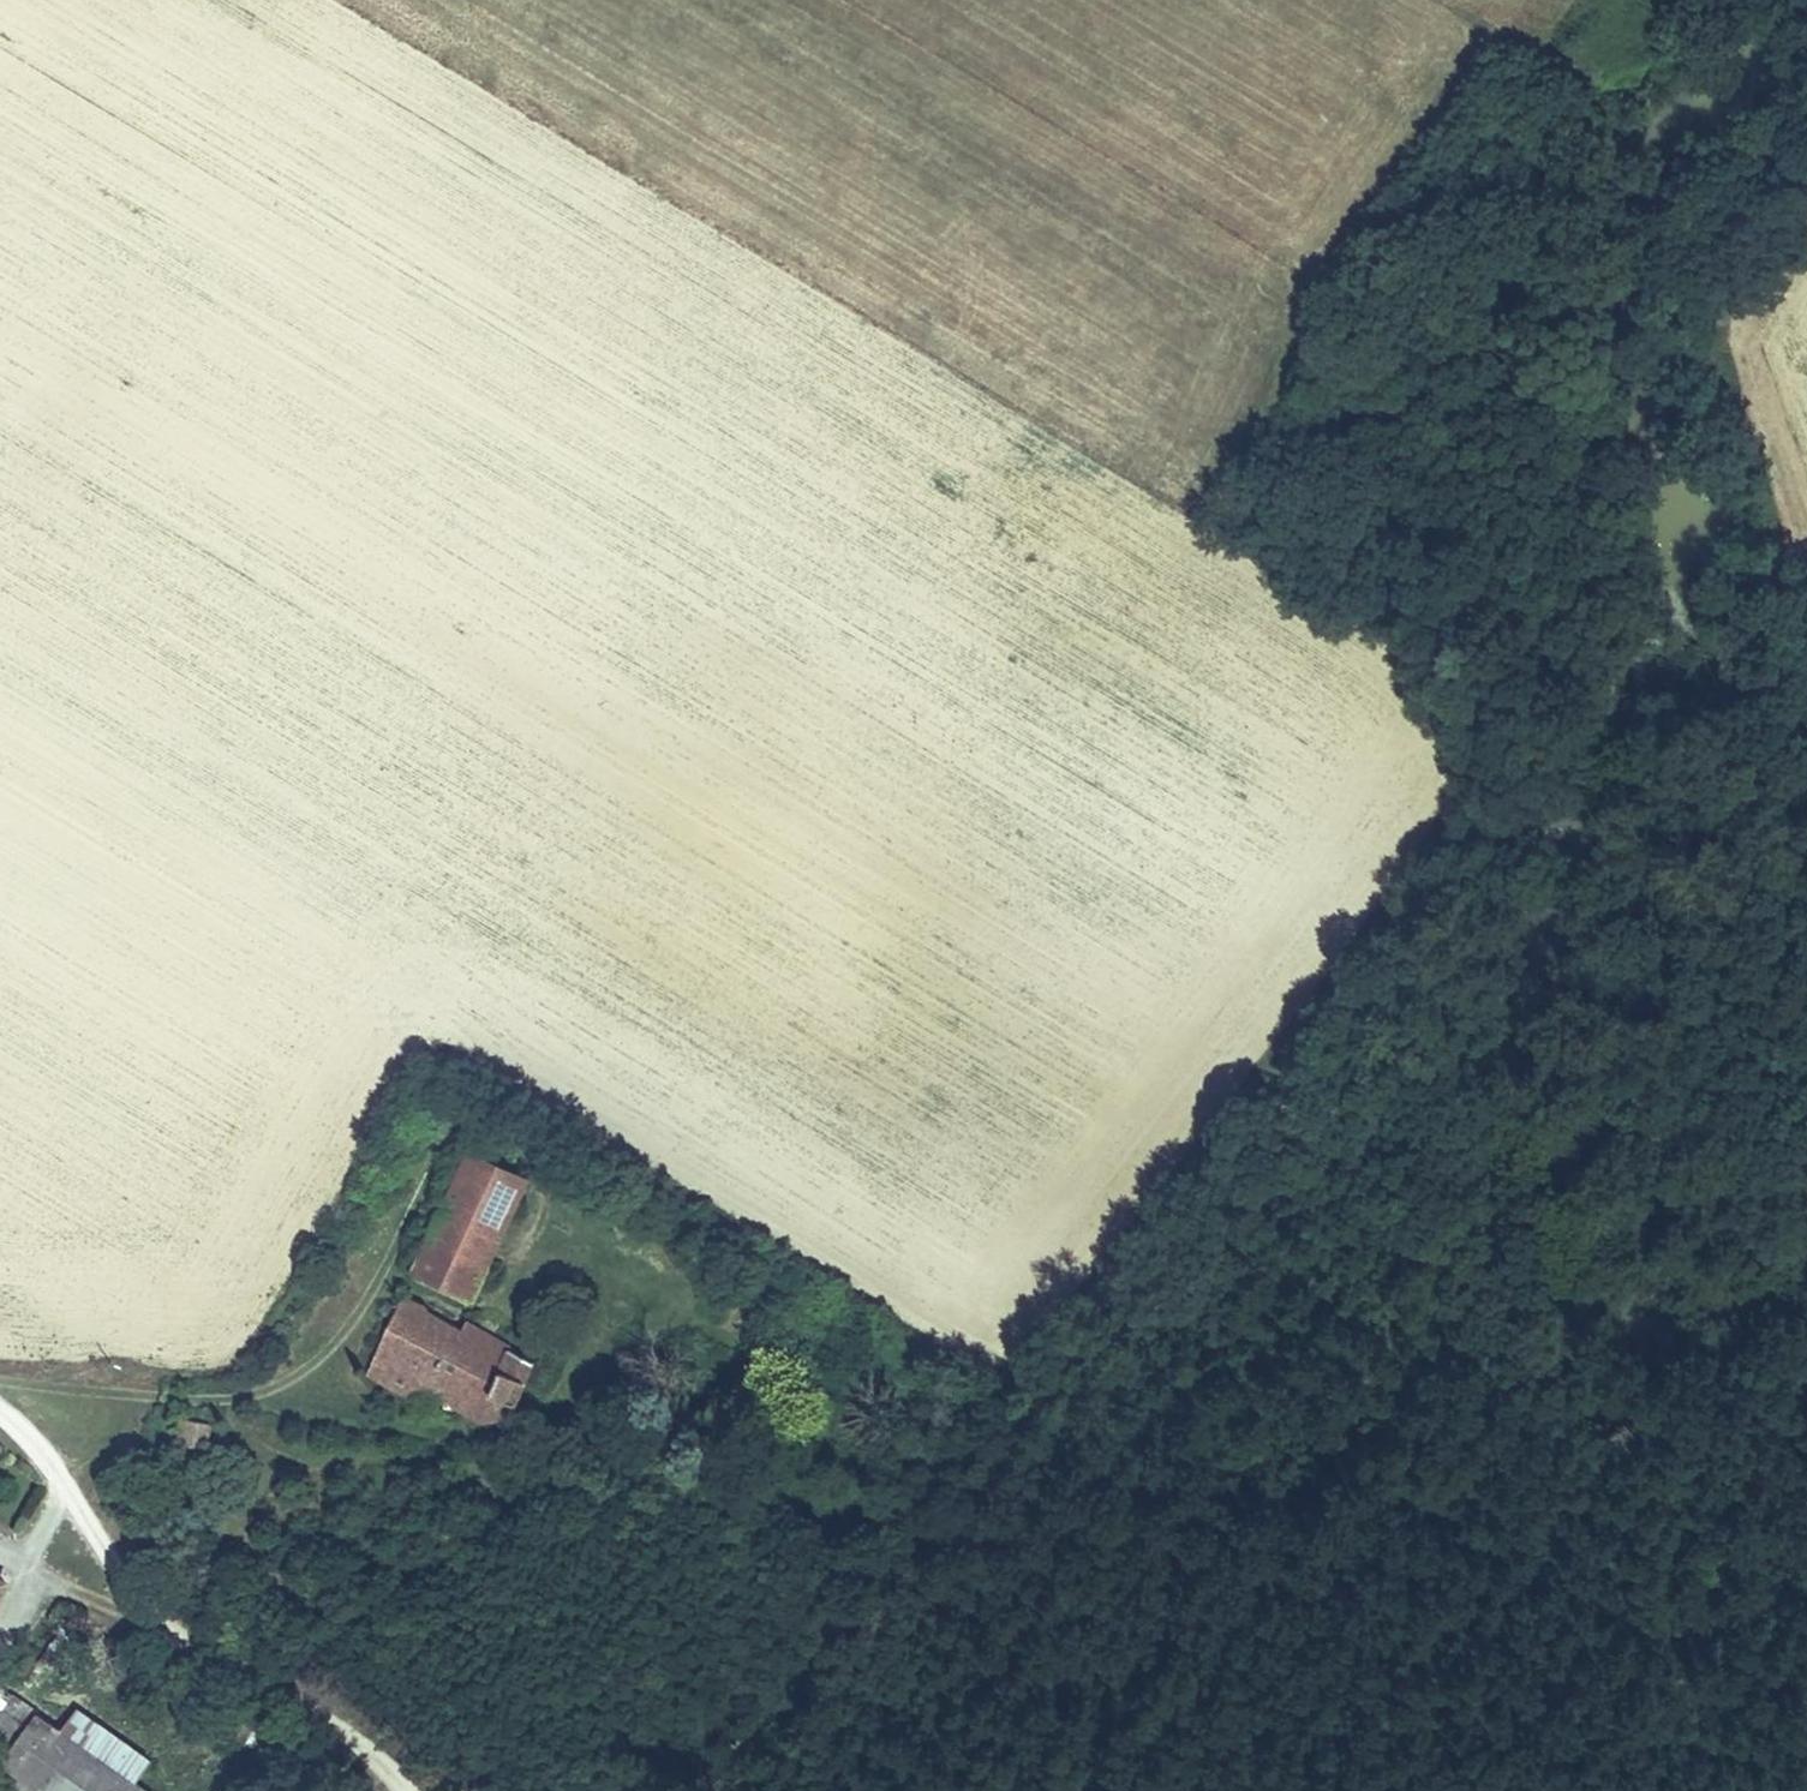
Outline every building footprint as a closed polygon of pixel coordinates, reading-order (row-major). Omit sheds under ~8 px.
[(529,1176),(475,1149),(430,1241),(484,1267),(529,1176)] [(484,1267),(430,1241),(414,1272),(470,1299),(484,1267)] [(511,1416),(541,1366),(474,1325),(468,1336),(456,1353),(414,1328),(410,1303),(404,1299),(365,1367),(425,1404),(436,1388),(485,1418),(511,1416)] [(456,1353),(468,1336),(410,1303),(414,1328),(456,1353)] [(29,1782),(65,1732),(61,1729),(0,1685),(0,1707),(5,1711),(30,1729),(4,1765),(29,1782)] [(65,1732),(137,1784),(154,1761),(78,1706),(61,1729),(65,1732)] [(0,1719),(0,1761),(4,1765),(13,1753),(30,1729),(5,1711),(0,1719)] [(137,1784),(65,1732),(29,1782),(41,1790),(147,1790),(137,1784)]
